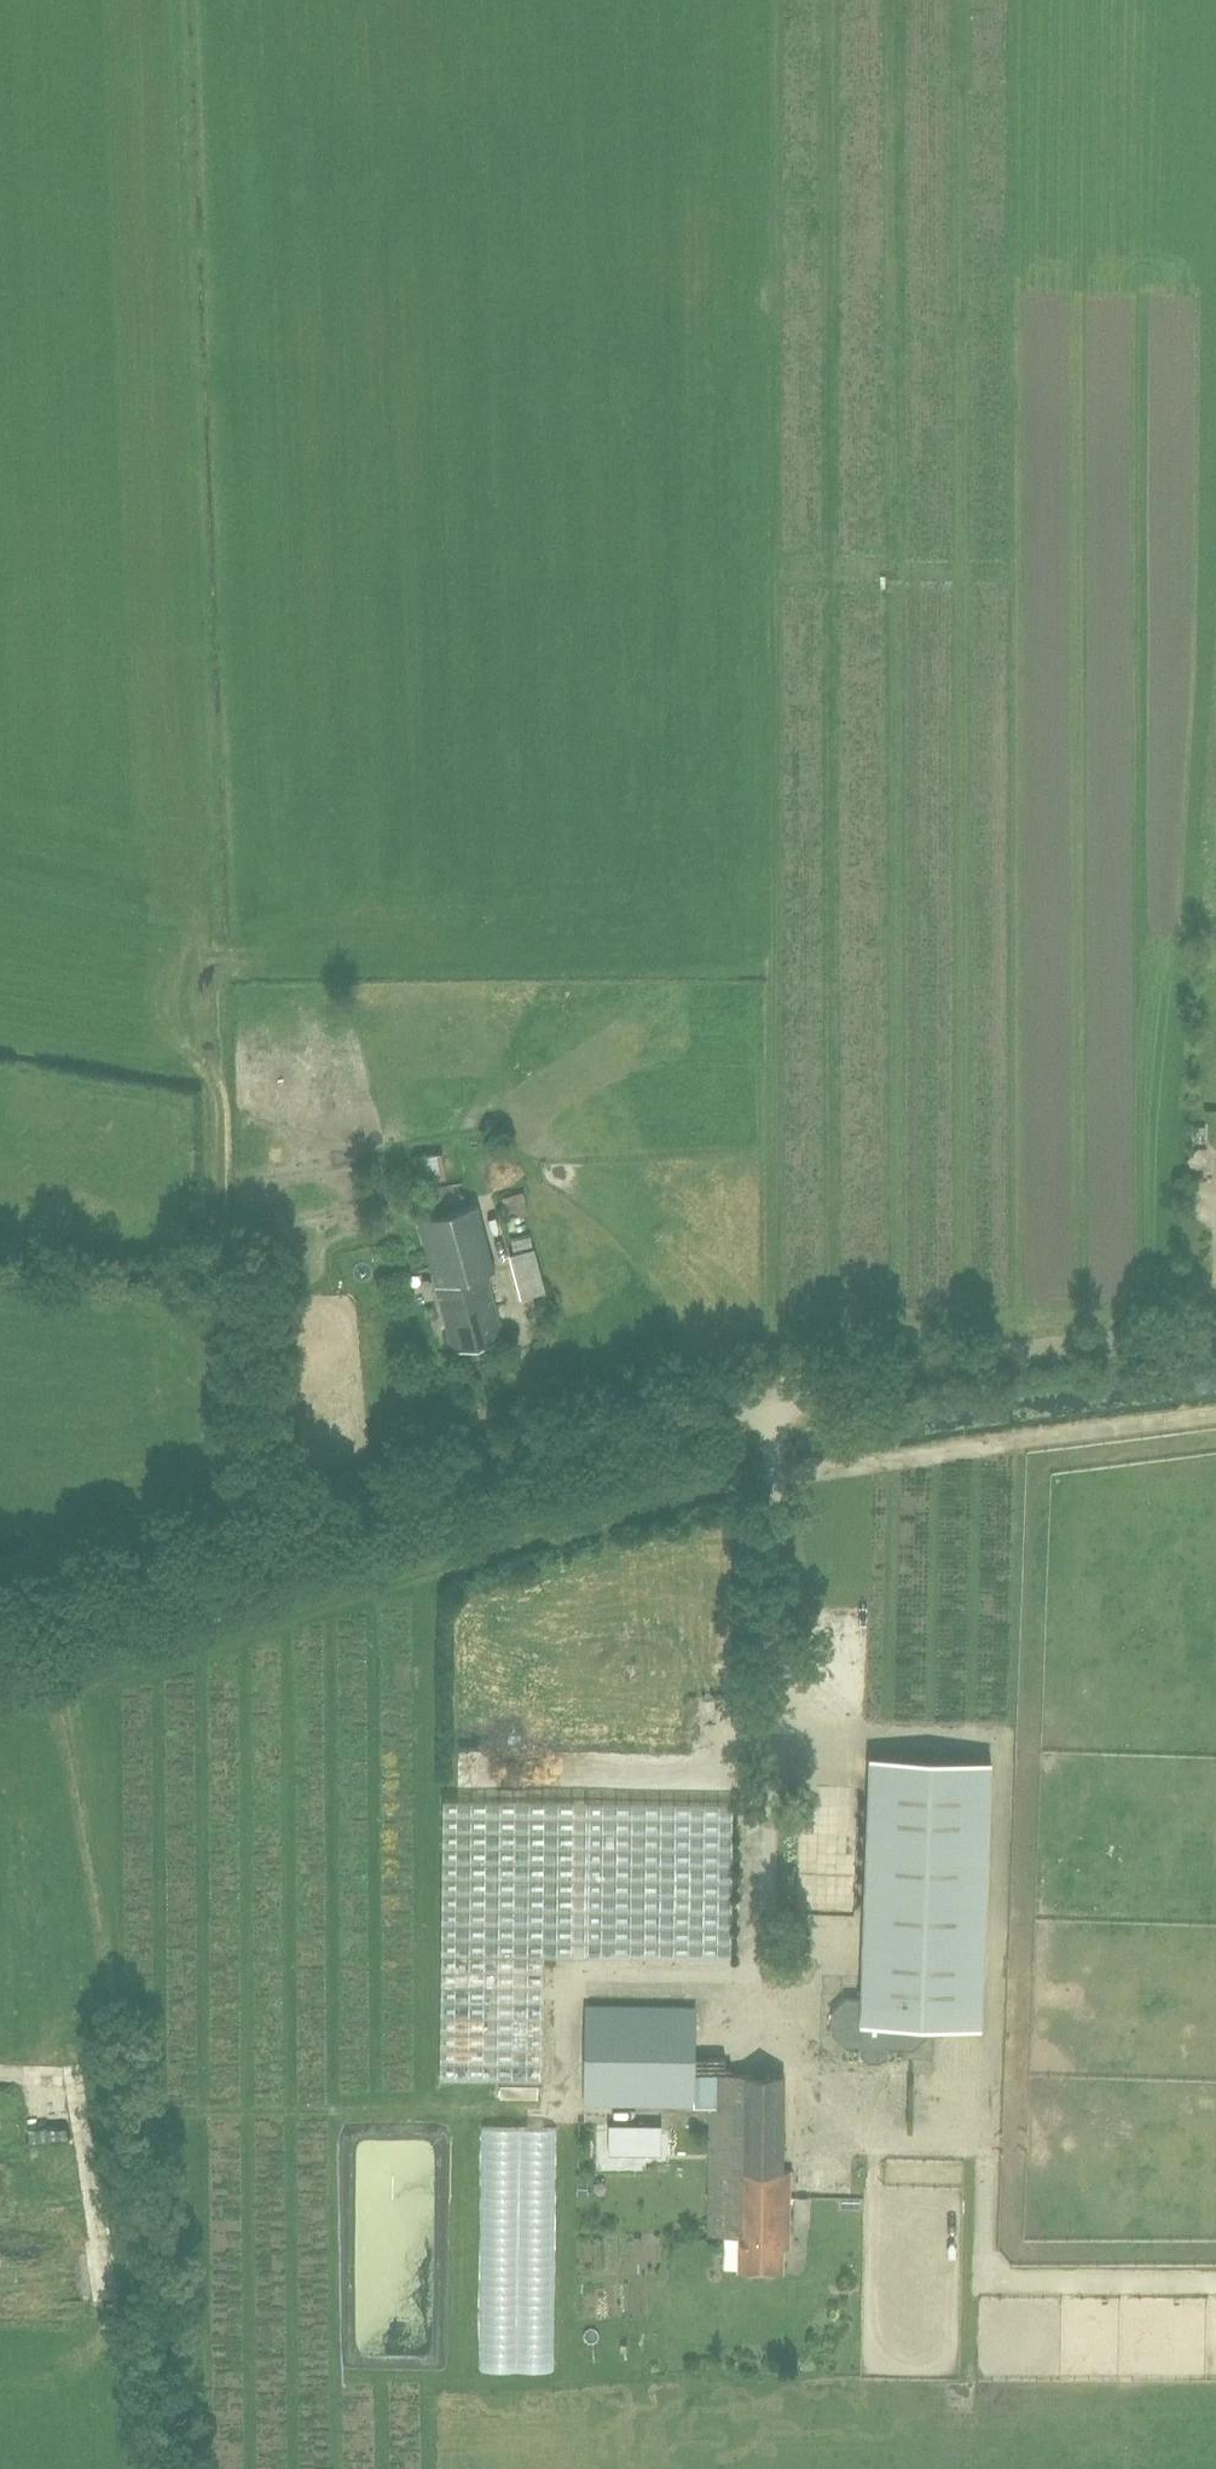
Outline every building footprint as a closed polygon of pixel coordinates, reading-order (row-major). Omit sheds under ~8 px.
[(1206,1141),(1206,1127),(1195,1126),(1195,1140),(1206,1141)] [(419,1182),(447,1178),(443,1153),(416,1157),(419,1182)] [(441,1208),(466,1203),(461,1182),(436,1187),(441,1208)] [(501,1197),(514,1253),(510,1254),(521,1297),(547,1291),(534,1248),(521,1193),(501,1197)] [(495,1270),(477,1204),(418,1220),(454,1350),(503,1337),(485,1272),(495,1270)] [(850,1653),(882,1652),(880,1615),(849,1616),(850,1653)] [(847,1996),(832,2010),(831,2030),(845,2045),(860,2046),(860,2052),(868,2061),(880,2061),(889,2053),(889,2047),(914,2048),(929,2034),(929,2024),(982,2026),(991,1760),(871,1756),(862,1997),(847,1996)] [(544,1954),(732,1957),(734,1801),(444,1797),(440,2077),(542,2078),(544,1954)] [(807,1872),(807,1912),(822,1912),(823,1873),(807,1872)] [(827,1886),(827,1915),(847,1915),(847,1886),(827,1886)] [(694,2072),(695,2006),(586,2004),(585,2103),(711,2105),(710,2235),(738,2235),(738,2269),(782,2270),(783,2235),(790,2235),(790,2170),(783,2170),(784,2073),(694,2072)] [(662,2153),(662,2124),(609,2123),(609,2152),(662,2153)] [(554,2373),(556,2128),(481,2127),(479,2370),(554,2373)]
